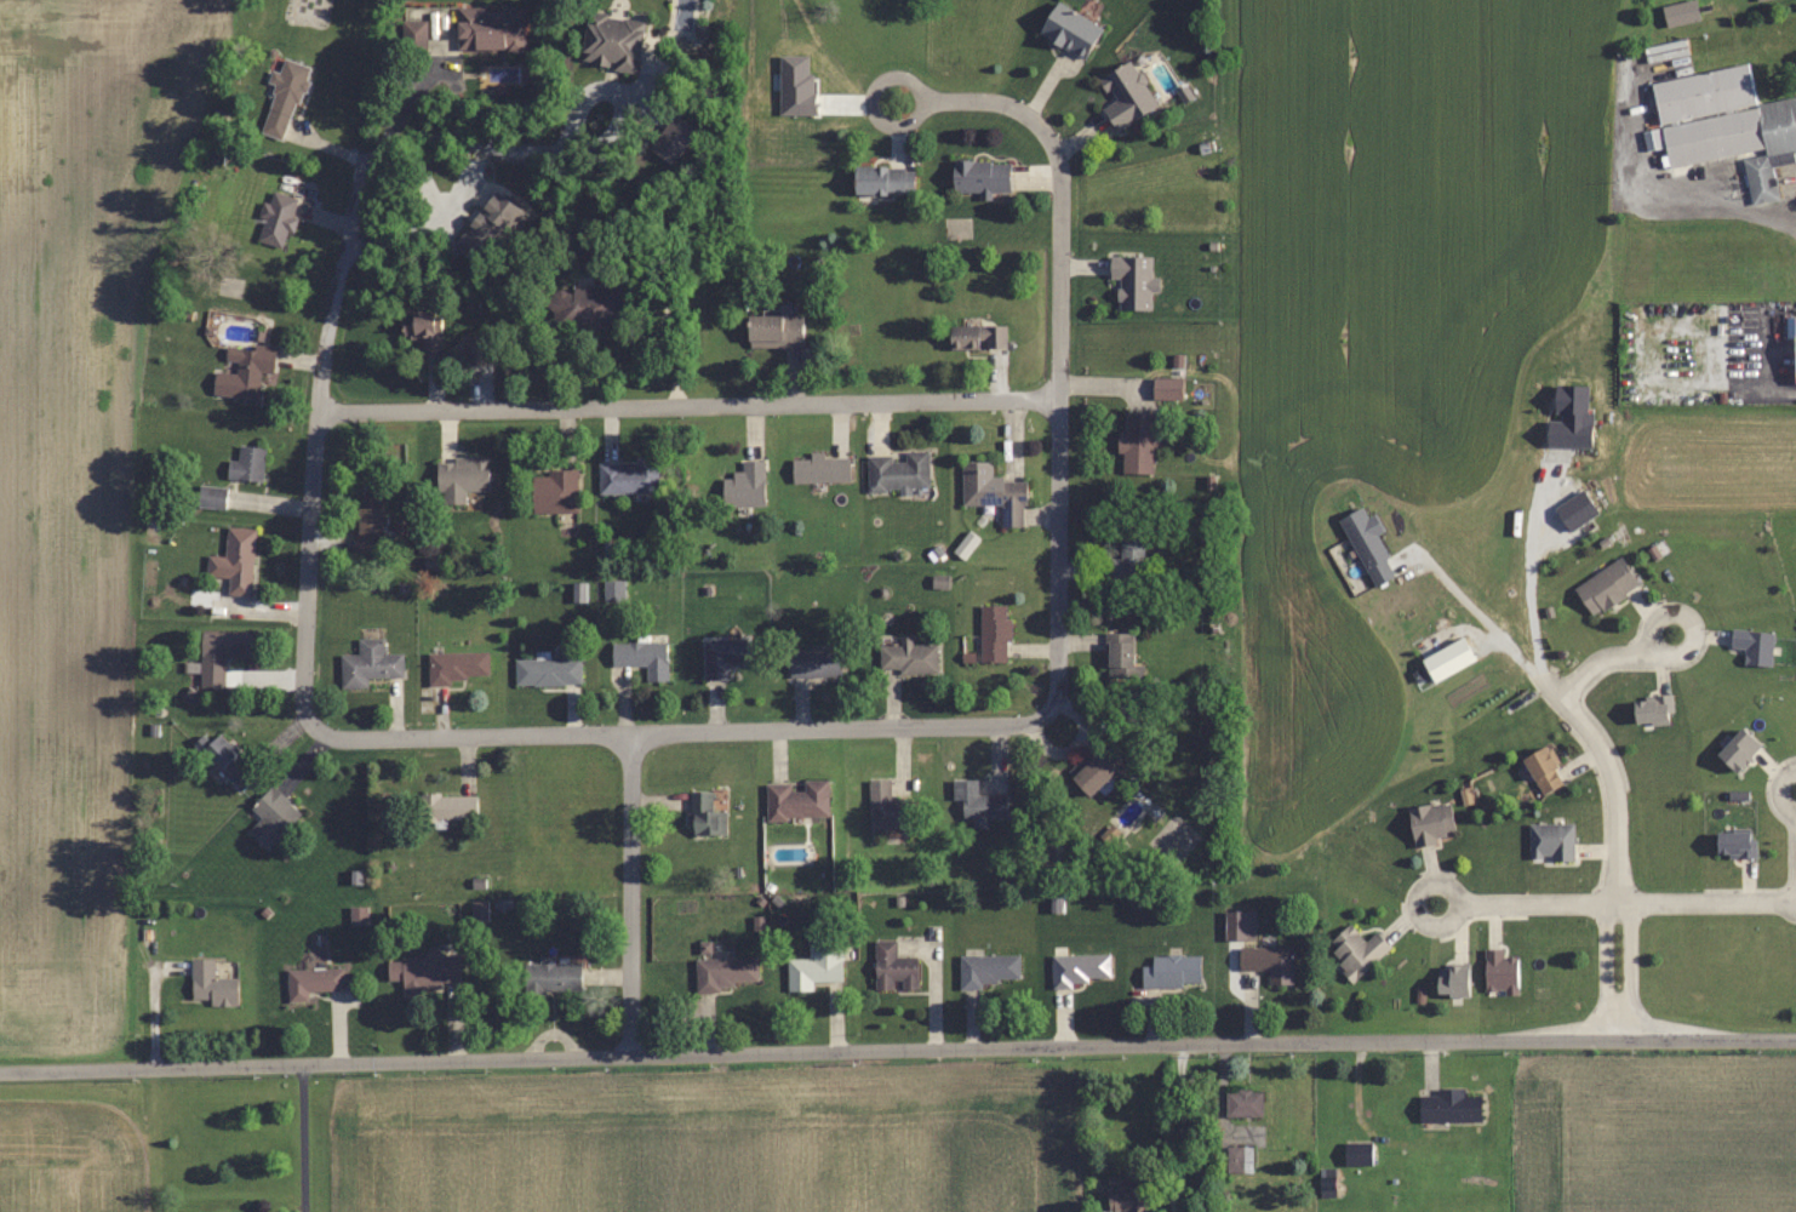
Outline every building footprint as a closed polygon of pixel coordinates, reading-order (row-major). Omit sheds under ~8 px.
[(1665,25),(1699,20),(1696,0),(1691,0),(1662,5),(1665,25)] [(1101,23),(1052,3),(1038,38),(1086,58),(1101,23)] [(523,7),(456,7),(456,51),(523,51),(523,7)] [(643,19),(586,13),(581,61),(637,68),(643,19)] [(425,56),(425,19),(402,19),(402,56),(425,56)] [(307,65),(282,58),(278,72),(272,70),(267,84),(274,87),(261,133),(285,140),(307,65)] [(1157,105),(1131,60),(1100,77),(1114,101),(1102,108),(1114,130),(1157,105)] [(1749,65),(1652,81),(1666,166),(1742,154),(1750,204),(1778,199),(1772,165),(1794,162),(1793,150),(1795,150),(1795,96),(1755,102),(1749,65)] [(979,192),(979,194),(1008,194),(1008,160),(951,160),(951,192),(979,192)] [(914,166),(853,166),(853,193),(914,193),(914,166)] [(255,240),(284,248),(292,218),(291,218),(296,197),(268,190),(255,240)] [(453,243),(486,269),(500,252),(495,248),(519,216),(490,194),(453,243)] [(1151,292),(1158,292),(1158,278),(1151,278),(1151,257),(1109,256),(1108,279),(1118,279),(1118,310),(1150,311),(1151,292)] [(550,291),(553,330),(622,326),(620,287),(550,291)] [(441,354),(441,313),(401,313),(401,339),(422,339),(422,354),(441,354)] [(746,314),(746,347),(802,347),(802,314),(746,314)] [(1005,326),(949,325),(948,349),(1005,349),(1005,326)] [(463,339),(463,365),(491,365),(491,339),(463,339)] [(275,348),(226,344),(225,363),(235,364),(234,373),(214,371),(212,397),(257,401),(260,372),(273,373),(275,348)] [(1152,401),(1182,401),(1182,378),(1152,378),(1152,401)] [(1152,447),(1160,447),(1161,427),(1154,427),(1154,413),(1121,412),(1119,473),(1152,474),(1152,447)] [(228,459),(226,477),(262,481),(265,448),(239,446),(237,460),(228,459)] [(866,457),(867,492),(928,491),(927,451),(903,451),(903,456),(866,457)] [(848,481),(848,456),(809,456),(809,458),(792,458),(792,481),(848,481)] [(488,491),(489,458),(436,458),(436,492),(441,492),(441,505),(464,505),(464,491),(488,491)] [(598,464),(598,494),(658,494),(658,459),(634,459),(634,464),(598,464)] [(722,475),(722,505),(763,505),(763,461),(742,461),(742,475),(722,475)] [(961,505),(1000,505),(1000,526),(1025,526),(1025,480),(991,480),(991,462),(961,462),(961,505)] [(576,513),(576,472),(531,472),(531,513),(576,513)] [(224,507),(223,487),(198,488),(199,508),(224,507)] [(380,498),(355,498),(355,550),(380,550),(380,498)] [(254,528),(226,527),(225,556),(207,555),(206,576),(228,577),(228,594),(251,595),(254,528)] [(1110,582),(1145,582),(1145,570),(1152,570),(1152,556),(1143,556),(1143,536),(1120,536),(1120,559),(1110,559),(1110,582)] [(1572,588),(1592,617),(1639,585),(1620,557),(1572,588)] [(979,605),(979,664),(1008,664),(1008,605),(979,605)] [(1772,631),(1730,630),(1730,649),(1744,650),(1743,665),(1771,666),(1772,631)] [(199,688),(223,689),(224,657),(250,658),(251,632),(200,631),(199,688)] [(1137,667),(1133,667),(1133,633),(1107,633),(1107,677),(1137,677),(1137,667)] [(879,645),(879,673),(936,672),(936,644),(911,645),(911,637),(900,637),(901,645),(879,645)] [(340,654),(340,689),(367,689),(367,677),(402,677),(402,654),(383,654),(383,638),(357,638),(357,654),(340,654)] [(746,663),(746,639),(703,639),(703,679),(728,679),(728,663),(746,663)] [(666,642),(611,642),(611,666),(645,666),(645,681),(666,681),(666,642)] [(840,652),(788,652),(788,676),(840,676),(840,652)] [(427,653),(427,685),(466,685),(466,675),(488,675),(488,653),(427,653)] [(514,659),(514,685),(580,685),(580,659),(514,659)] [(1632,697),(1632,723),(1671,723),(1671,697),(1632,697)] [(257,775),(218,732),(199,750),(238,792),(257,775)] [(1089,798),(1123,764),(1104,745),(1069,778),(1089,798)] [(1543,794),(1565,781),(1544,746),(1521,760),(1543,794)] [(766,783),(766,819),(827,819),(827,780),(802,780),(802,790),(790,790),(790,783),(766,783)] [(908,799),(889,799),(889,780),(869,780),(869,827),(908,827),(908,799)] [(1007,819),(1007,796),(977,796),(977,780),(952,780),(952,799),(962,799),(962,818),(972,818),(972,827),(984,827),(984,819),(1007,819)] [(260,817),(246,834),(268,852),(301,811),(270,786),(250,809),(260,817)] [(712,792),(689,792),(689,835),(725,835),(725,810),(712,810),(712,792)] [(420,820),(475,820),(475,795),(420,795),(420,820)] [(1407,808),(1413,847),(1437,844),(1436,836),(1454,833),(1450,802),(1407,808)] [(1573,823),(1529,823),(1529,860),(1573,860),(1573,823)] [(1754,856),(1754,833),(1715,833),(1715,856),(1754,856)] [(1391,949),(1377,931),(1364,942),(1350,924),(1324,945),(1353,980),(1391,949)] [(875,990),(917,990),(917,955),(896,955),(896,940),(874,940),(875,990)] [(812,992),(812,982),(842,982),(842,944),(808,944),(808,959),(787,959),(787,992),(812,992)] [(1292,947),(1238,947),(1238,970),(1268,970),(1268,985),(1292,985),(1292,947)] [(401,987),(460,986),(460,955),(439,956),(439,948),(425,948),(425,958),(387,958),(387,982),(401,982),(401,987)] [(959,955),(959,986),(1019,986),(1018,954),(959,955)] [(1109,955),(1051,955),(1051,984),(1109,984),(1109,955)] [(1199,955),(1151,955),(1151,965),(1141,965),(1141,987),(1199,987),(1199,955)] [(580,993),(580,963),(554,963),(554,956),(540,956),(540,963),(523,963),(523,993),(580,993)] [(695,958),(695,989),(757,989),(757,958),(695,958)] [(236,977),(214,977),(214,959),(191,959),(191,1001),(210,1001),(210,1006),(236,1006),(236,977)] [(307,1002),(307,991),(343,991),(343,969),(286,968),(286,1002),(307,1002)] [(1481,1121),(1481,1095),(1466,1095),(1466,1088),(1438,1088),(1438,1096),(1419,1096),(1419,1121),(1481,1121)] [(1226,1116),(1262,1116),(1262,1090),(1226,1090),(1226,1116)] [(1250,1171),(1250,1147),(1227,1147),(1227,1171),(1250,1171)] [(1101,1211),(1154,1211),(1152,1184),(1128,1185),(1127,1174),(1106,1175),(1108,1211),(1101,1211)]
